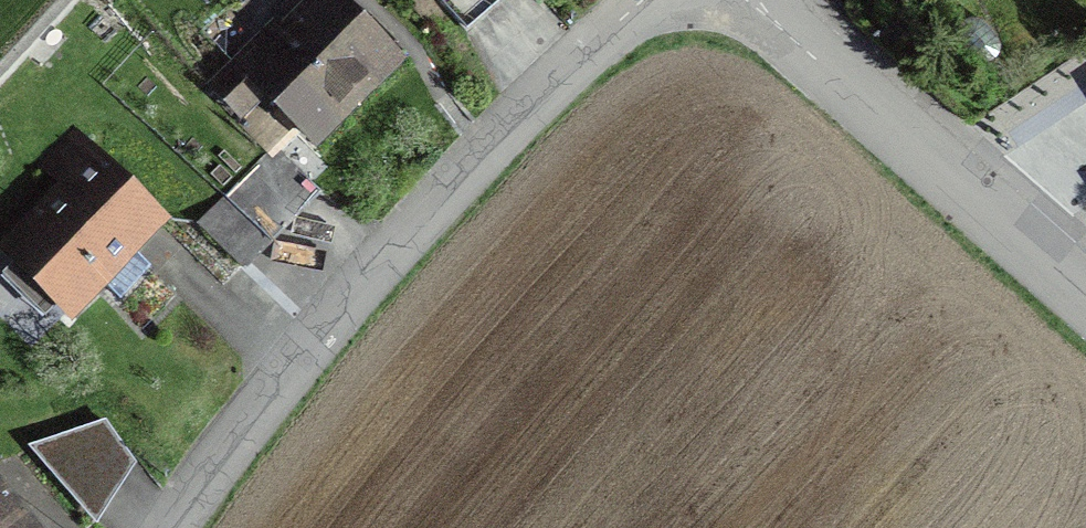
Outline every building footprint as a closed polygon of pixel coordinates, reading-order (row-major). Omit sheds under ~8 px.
[(276,18),(206,88),(271,152),(293,130),(316,153),(407,62),(345,0),(305,0),(282,23),(276,18)] [(467,32),(504,0),(440,0),(467,32)] [(0,245),(0,255),(11,266),(0,277),(0,313),(26,338),(55,309),(72,326),(107,291),(120,304),(153,271),(139,257),(173,223),(74,127),(37,165),(58,186),(0,245)] [(268,153),(226,196),(275,243),(324,193),(300,170),(293,177),(268,153)] [(275,243),(226,196),(199,224),(248,272),(275,243)] [(107,420),(26,446),(97,527),(138,466),(107,420)] [(0,481),(0,527),(41,527),(0,481)]
